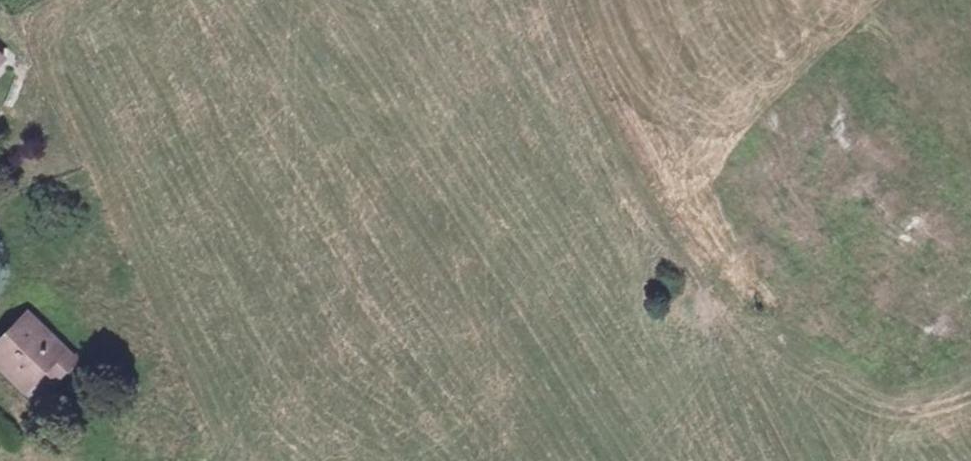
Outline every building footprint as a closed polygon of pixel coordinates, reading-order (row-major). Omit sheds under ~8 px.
[(41,402),(79,360),(28,312),(0,343),(0,362),(41,402)]
